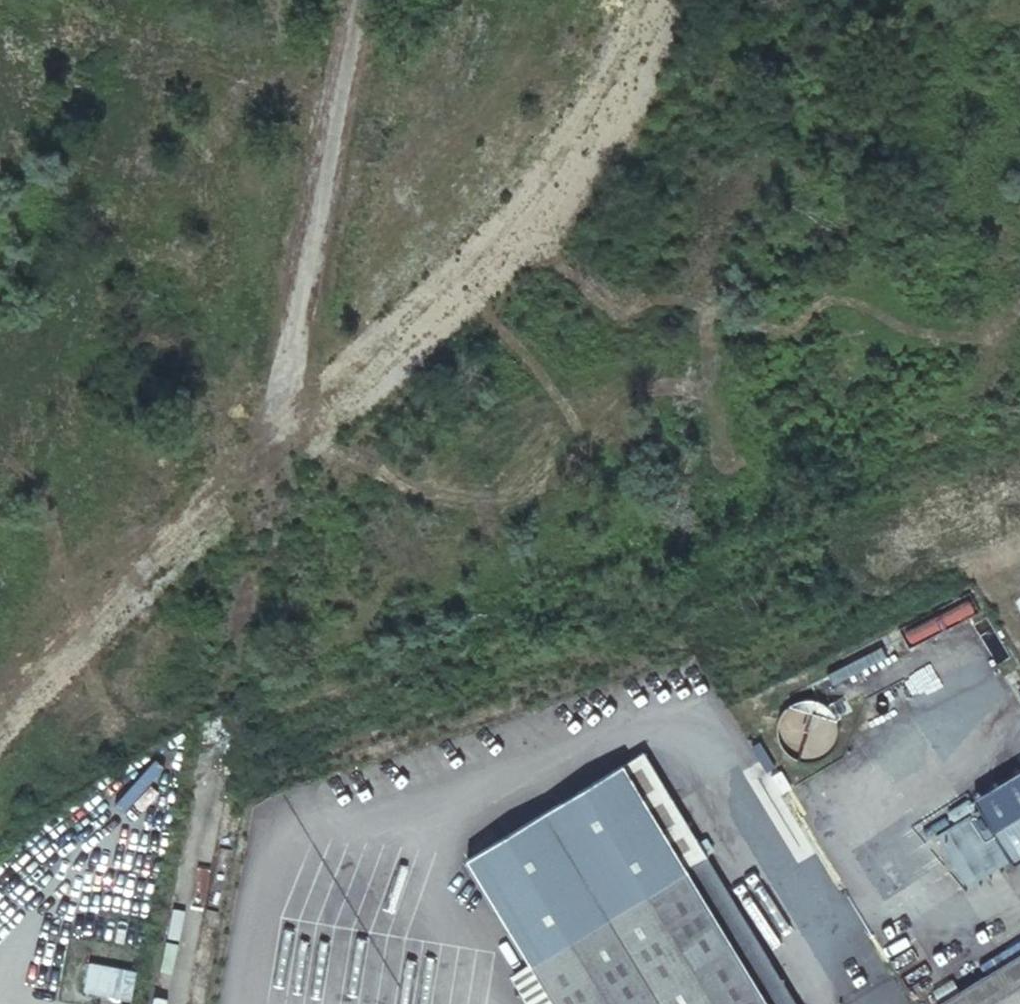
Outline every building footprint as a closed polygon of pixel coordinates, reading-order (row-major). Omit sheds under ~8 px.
[(846,673),(884,660),(877,640),(839,654),(846,673)] [(832,754),(835,716),(790,713),(788,751),(832,754)] [(662,782),(490,890),(528,951),(560,1003),(799,1003),(662,782)] [(31,933),(12,929),(1,984),(104,1003),(120,928),(35,912),(31,933)] [(927,983),(941,1003),(1019,1003),(1019,928),(927,983)] [(528,951),(507,965),(532,1003),(560,1003),(528,951)]
